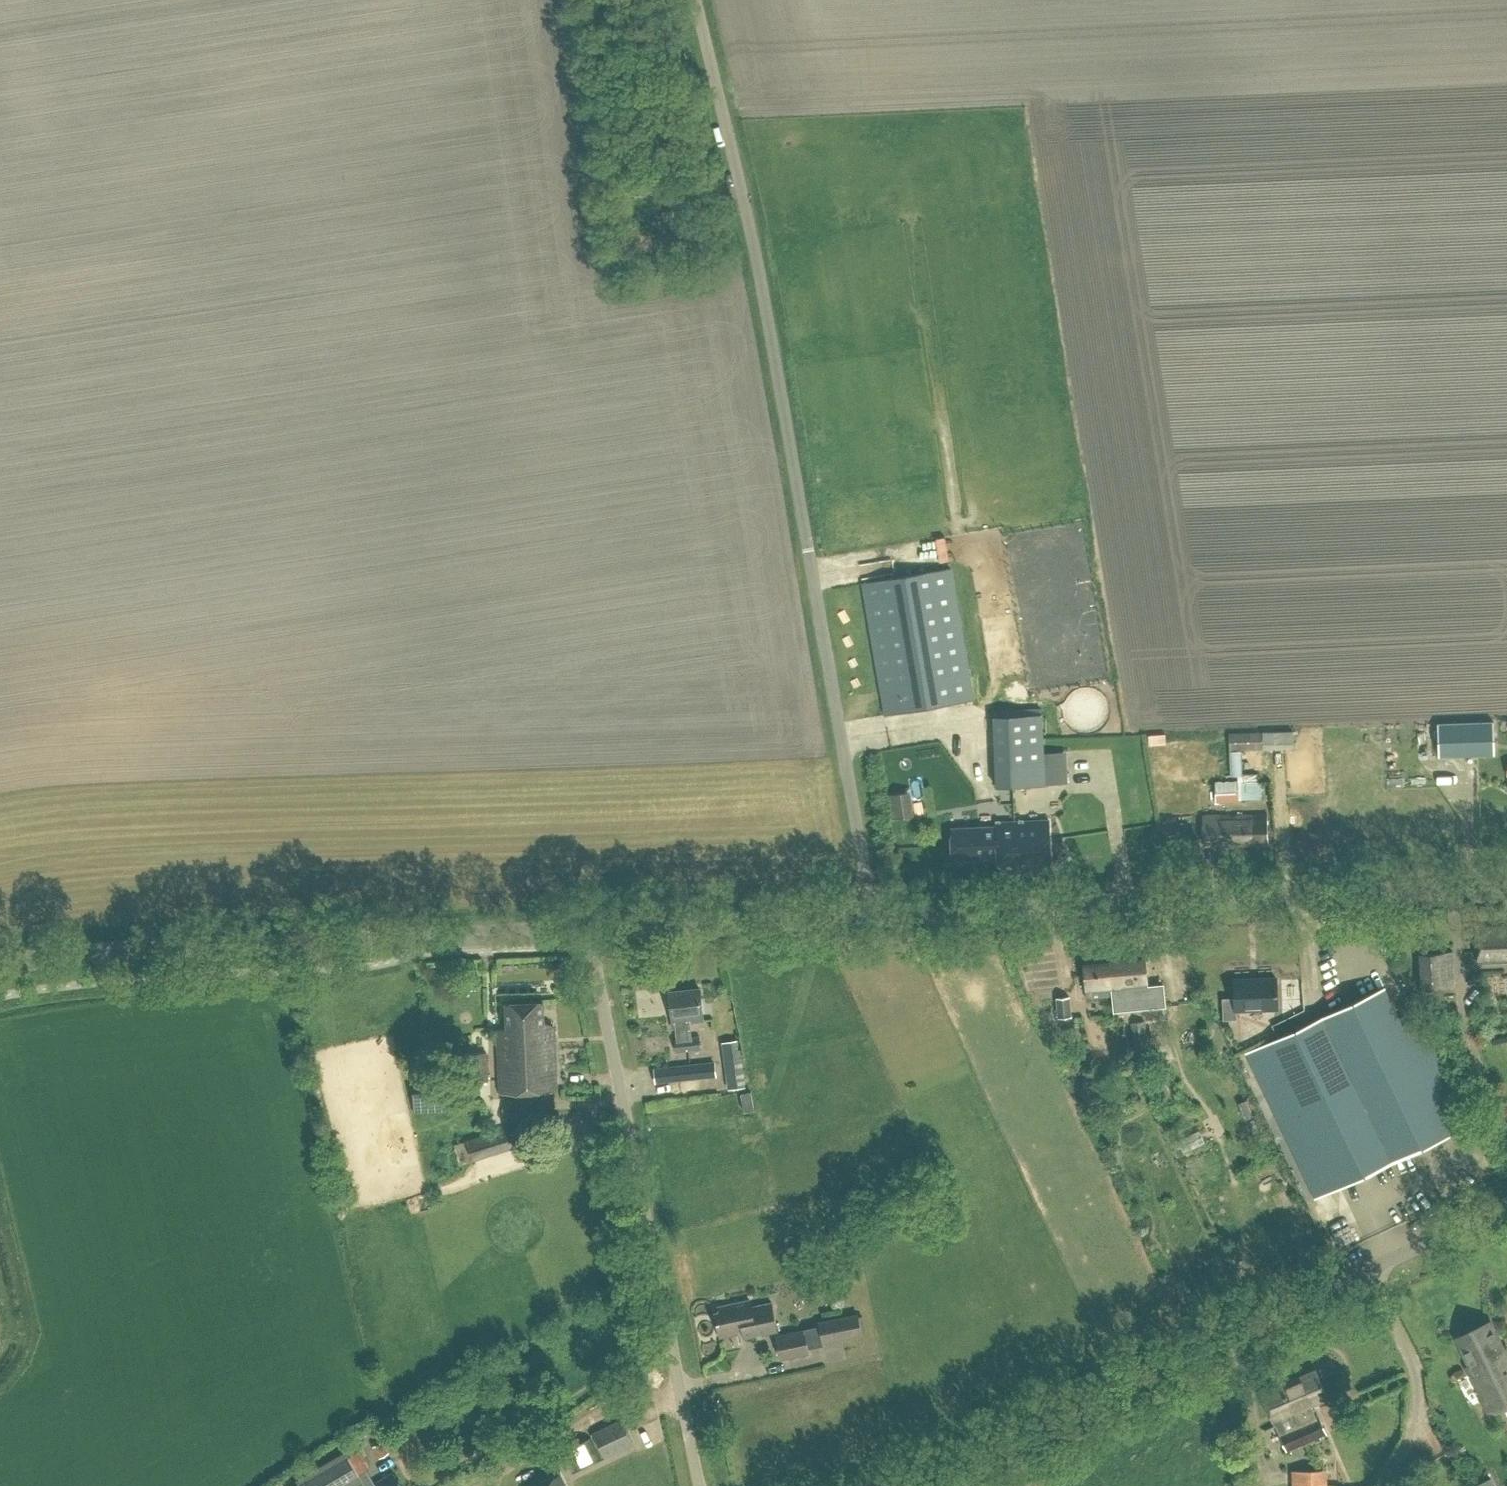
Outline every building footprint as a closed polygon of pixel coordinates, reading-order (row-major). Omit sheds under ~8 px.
[(972,701),(949,569),(861,584),(883,716),(972,701)] [(1046,783),(1042,714),(992,717),(996,786),(1046,783)] [(1494,720),(1439,722),(1440,755),(1495,754),(1494,720)] [(1266,740),(1240,740),(1240,770),(1248,770),(1248,749),(1266,749),(1266,740)] [(1237,780),(1215,781),(1215,802),(1238,802),(1237,780)] [(891,795),(895,818),(917,814),(913,791),(891,795)] [(1267,843),(1266,815),(1202,817),(1203,846),(1267,843)] [(1049,873),(1048,822),(997,823),(997,827),(951,828),(952,861),(996,860),(996,866),(1010,874),(1049,873)] [(1500,926),(1477,926),(1477,961),(1506,960),(1506,930),(1500,930),(1500,926)] [(1453,984),(1452,950),(1420,951),(1421,985),(1453,984)] [(1145,956),(1116,959),(1118,988),(1147,985),(1145,956)] [(1118,988),(1116,959),(1083,961),(1086,994),(1119,992),(1118,988)] [(1279,1008),(1278,976),(1235,977),(1236,997),(1223,997),(1224,1018),(1238,1018),(1237,1010),(1279,1008)] [(1458,1128),(1386,983),(1248,1051),(1320,1196),(1458,1128)] [(704,1018),(700,989),(672,993),(678,1037),(675,1038),(677,1051),(702,1048),(701,1035),(693,1036),(691,1019),(704,1018)] [(1072,1016),(1070,996),(1056,997),(1057,1017),(1072,1016)] [(546,1019),(545,1000),(507,1001),(508,1026),(496,1027),(500,1092),(557,1089),(554,1026),(546,1019)] [(1151,1063),(1146,1019),(1131,1021),(1136,1065),(1151,1063)] [(488,1079),(488,1051),(463,1052),(464,1080),(488,1079)] [(745,1086),(742,1054),(724,1056),(728,1088),(745,1086)] [(715,1061),(679,1065),(681,1081),(717,1076),(715,1061)] [(753,1105),(750,1091),(741,1093),(744,1107),(753,1105)] [(463,1140),(469,1161),(515,1148),(508,1127),(463,1140)] [(1471,1297),(1484,1288),(1478,1279),(1465,1288),(1471,1297)] [(751,1305),(750,1298),(718,1305),(719,1310),(715,1311),(720,1336),(743,1331),(745,1336),(778,1329),(772,1301),(751,1305)] [(862,1334),(858,1312),(819,1321),(823,1342),(862,1334)] [(1457,1338),(1470,1366),(1467,1367),(1488,1410),(1502,1403),(1506,1400),(1506,1348),(1504,1349),(1491,1322),(1457,1338)] [(809,1351),(804,1328),(776,1334),(781,1357),(809,1351)] [(1318,1367),(1284,1381),(1307,1437),(1326,1430),(1319,1414),(1317,1415),(1313,1405),(1331,1398),(1318,1367)] [(1307,1437),(1284,1381),(1281,1375),(1260,1384),(1275,1421),(1279,1419),(1283,1429),(1281,1430),(1287,1445),(1307,1437)] [(634,1444),(622,1417),(593,1430),(604,1457),(634,1444)] [(573,1461),(577,1471),(602,1460),(597,1450),(573,1461)] [(359,1453),(306,1485),(373,1485),(365,1473),(369,1470),(359,1453)] [(1327,1469),(1291,1470),(1292,1485),(1327,1485),(1327,1469)] [(562,1474),(537,1485),(568,1485),(562,1474)] [(393,1475),(376,1485),(375,1485),(374,1485),(400,1485),(393,1475)]
